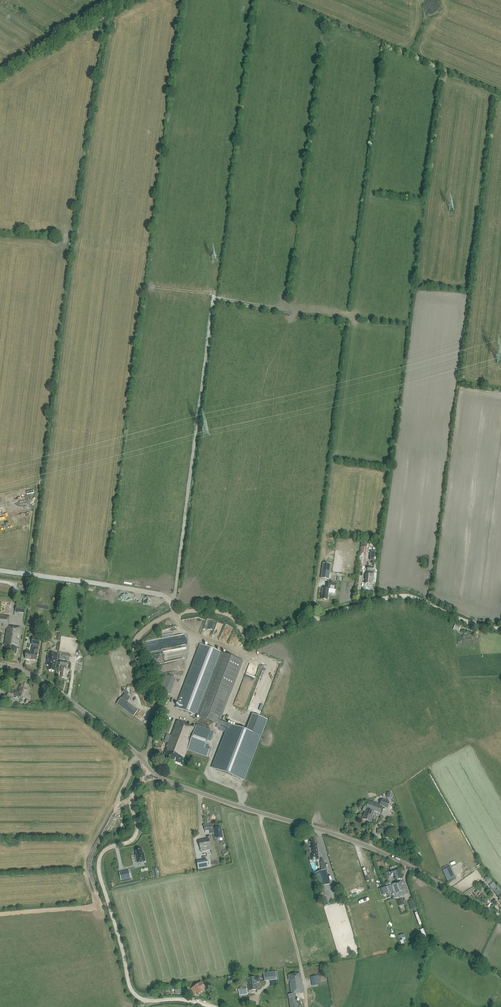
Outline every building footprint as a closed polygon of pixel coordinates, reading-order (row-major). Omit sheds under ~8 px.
[(331,564),(323,563),(321,578),(329,580),(331,564)] [(366,573),(365,583),(371,584),(371,581),(373,582),(374,574),(373,574),(373,571),(373,567),(367,566),(367,571),(368,571),(368,574),(366,573)] [(336,590),(337,583),(328,582),(327,588),(323,588),(322,591),(322,592),(321,599),(327,600),(328,593),(335,594),(335,590),(336,590)] [(1,627),(1,625),(3,625),(3,628),(7,628),(6,634),(7,634),(6,644),(5,644),(4,645),(3,644),(0,644),(0,646),(2,647),(2,646),(4,647),(4,650),(12,651),(11,654),(16,655),(17,648),(18,649),(19,640),(17,640),(17,635),(20,635),(21,628),(8,626),(10,616),(0,615),(0,627),(1,627)] [(42,627),(43,620),(33,619),(32,625),(42,627)] [(31,660),(32,659),(37,659),(37,656),(38,656),(38,655),(37,655),(38,653),(38,648),(39,646),(40,639),(33,637),(31,644),(33,645),(32,647),(31,652),(26,651),(25,659),(31,660)] [(176,706),(175,708),(228,728),(213,769),(243,780),(260,736),(246,731),(220,721),(243,661),(200,644),(177,703),(180,704),(179,707),(176,706)] [(48,670),(55,671),(55,666),(56,666),(58,653),(48,652),(47,665),(49,665),(48,670)] [(152,663),(161,663),(160,654),(151,654),(152,663)] [(59,665),(61,665),(60,671),(61,672),(61,677),(65,678),(65,676),(67,676),(68,668),(66,668),(66,666),(67,666),(67,661),(60,660),(59,665)] [(159,692),(169,695),(175,678),(164,674),(159,692)] [(27,699),(30,688),(28,687),(28,685),(20,683),(18,692),(16,692),(15,693),(15,694),(8,692),(7,696),(14,698),(15,698),(17,697),(17,696),(27,699)] [(117,704),(133,716),(138,710),(127,702),(130,698),(127,695),(129,693),(124,690),(123,692),(125,694),(122,698),(121,698),(117,704)] [(165,753),(164,757),(181,764),(189,743),(190,744),(188,749),(207,756),(210,748),(205,746),(209,736),(195,731),(193,737),(192,737),(195,728),(177,721),(166,747),(167,748),(166,751),(165,753)] [(369,801),(366,808),(367,808),(363,819),(371,822),(375,811),(380,813),(382,806),(387,808),(389,802),(382,800),(380,805),(373,802),(370,802),(369,801)] [(211,850),(209,839),(199,841),(201,852),(211,850)] [(311,854),(309,854),(310,860),(318,859),(317,845),(315,845),(315,843),(314,843),(314,839),(309,840),(309,844),(309,849),(310,849),(311,854)] [(137,855),(136,855),(137,863),(146,861),(144,853),(143,854),(142,850),(136,851),(137,855)] [(129,868),(136,867),(132,851),(126,852),(129,868)] [(207,859),(197,861),(198,869),(208,868),(207,859)] [(450,866),(442,868),(447,881),(454,879),(450,866)] [(391,874),(388,875),(389,877),(394,876),(395,879),(396,879),(397,883),(391,885),(394,893),(396,898),(408,893),(404,880),(403,881),(402,877),(403,877),(401,871),(400,871),(399,868),(390,871),(391,874)] [(129,870),(119,872),(121,880),(131,878),(129,870)] [(329,884),(325,870),(315,872),(319,887),(329,884)] [(499,900),(500,903),(500,891),(497,886),(492,890),(499,900)] [(263,973),(264,981),(276,979),(275,971),(263,973)] [(290,983),(291,994),(288,994),(289,998),(290,1006),(299,1006),(298,1003),(297,1003),(296,997),(295,993),(303,992),(301,981),(300,979),(299,973),(290,974),(290,975),(288,975),(289,981),(290,980),(290,983)] [(255,978),(255,977),(248,978),(248,983),(250,983),(251,990),(257,989),(256,982),(259,981),(259,977),(255,978)] [(198,984),(191,989),(193,993),(196,991),(198,994),(203,991),(203,990),(205,988),(201,982),(198,984)] [(239,996),(248,995),(247,988),(238,989),(239,996)]
